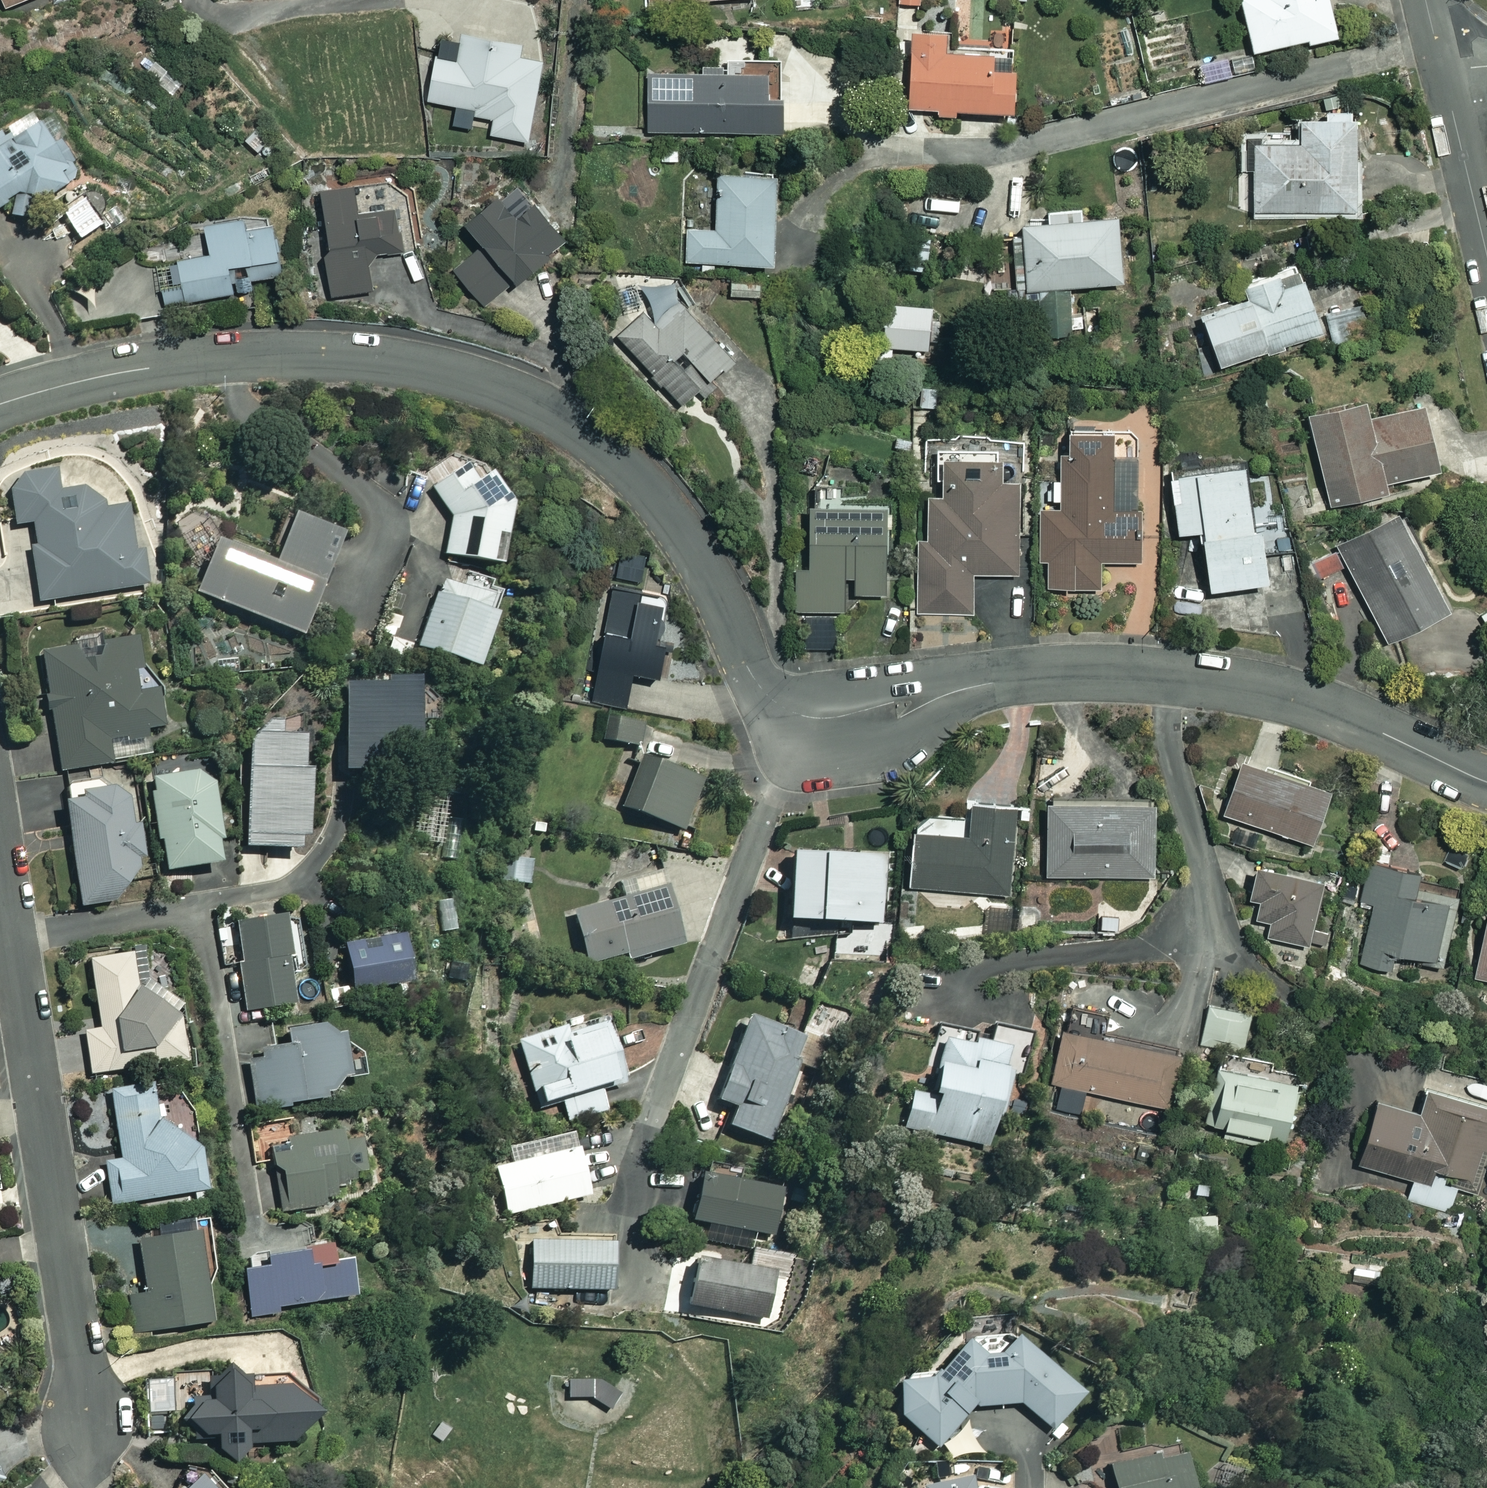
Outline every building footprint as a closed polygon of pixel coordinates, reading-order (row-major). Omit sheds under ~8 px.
[(1327,0),(1238,0),(1251,52),(1335,30),(1327,0)] [(426,100),(472,108),(470,117),(494,122),(492,134),(527,140),(542,57),(516,52),(518,42),(460,31),(456,58),(434,54),(426,100)] [(947,32),(909,31),(907,107),(1009,110),(1010,49),(947,48),(947,32)] [(777,60),(743,60),(743,68),(647,69),(647,131),(777,130),(777,60)] [(1353,208),(1350,115),(1297,116),(1297,140),(1251,141),(1253,211),(1353,208)] [(32,119),(0,141),(0,204),(2,202),(12,218),(72,177),(32,119)] [(772,173),(716,172),(716,228),(687,228),(687,261),(771,262),(772,173)] [(563,234),(510,175),(461,219),(481,242),(453,268),(485,304),(563,234)] [(353,211),(351,184),(320,187),(330,295),(370,291),(367,253),(398,250),(394,207),(353,211)] [(1019,224),(1020,235),(987,238),(993,295),(1122,282),(1116,215),(1019,224)] [(241,222),(239,216),(202,222),(207,253),(175,258),(182,299),(249,288),(247,275),(276,270),(268,218),(241,222)] [(1320,330),(1293,262),(1241,282),(1246,297),(1199,315),(1218,364),(1257,349),(1258,354),(1320,330)] [(733,355),(669,287),(617,336),(682,404),(733,355)] [(1374,350),(1360,301),(1324,312),(1339,361),(1374,350)] [(928,303),(883,304),(884,348),(929,347),(928,303)] [(1364,417),(1359,400),(1306,414),(1329,504),(1387,489),(1385,481),(1434,468),(1417,403),(1364,417)] [(1107,429),(1066,431),(1067,454),(1057,455),(1060,507),(1035,508),(1038,560),(1045,559),(1047,588),(1098,586),(1097,562),(1137,560),(1132,453),(1108,454),(1107,429)] [(1015,439),(933,441),(934,493),(925,494),(926,535),(919,535),(921,612),(972,611),(971,574),(1018,573),(1015,439)] [(427,487),(446,514),(438,553),(498,566),(506,527),(505,501),(471,455),(427,487)] [(1250,528),(1240,462),(1167,473),(1176,532),(1198,528),(1207,588),(1264,579),(1256,527),(1250,528)] [(21,472),(8,492),(13,524),(32,521),(36,545),(29,547),(39,601),(142,584),(128,503),(101,508),(99,499),(80,486),(55,490),(51,467),(21,472)] [(883,502),(806,502),(807,566),(795,566),(795,609),(847,609),(847,592),(884,592),(883,502)] [(339,532),(289,512),(270,560),(214,537),(192,591),(298,633),(339,532)] [(1335,543),(1338,547),(1309,561),(1318,579),(1347,565),(1384,641),(1446,610),(1397,512),(1335,543)] [(494,596),(440,578),(417,646),(471,664),(494,596)] [(659,594),(612,588),(608,627),(602,626),(593,700),(627,704),(631,669),(656,673),(660,640),(654,639),(659,594)] [(1208,603),(1169,600),(1168,617),(1207,619),(1208,603)] [(144,727),(161,724),(146,634),(39,652),(59,769),(149,754),(144,727)] [(393,683),(352,683),(351,771),(394,772),(395,748),(428,748),(429,678),(393,678),(393,683)] [(639,718),(605,712),(601,739),(635,744),(639,718)] [(288,719),(275,719),(256,740),(251,845),(307,848),(308,837),(315,838),(318,768),(309,768),(310,734),(287,733),(288,719)] [(698,774),(639,755),(622,808),(681,827),(698,774)] [(1325,787),(1238,759),(1220,813),(1308,841),(1325,787)] [(221,859),(205,768),(148,778),(164,869),(221,859)] [(144,894),(125,786),(60,797),(79,905),(144,894)] [(1152,799),(1045,798),(1044,874),(1151,875),(1152,799)] [(1012,804),(968,801),(966,833),(911,830),(907,886),(1006,892),(1012,804)] [(879,853),(786,850),(784,919),(878,921),(879,853)] [(531,858),(502,855),(500,880),(528,883),(531,858)] [(1414,883),(1416,872),(1370,862),(1361,903),(1373,906),(1360,962),(1390,969),(1394,952),(1446,964),(1453,931),(1447,930),(1455,893),(1414,883)] [(1317,877),(1254,865),(1248,897),(1258,899),(1254,918),(1268,920),(1265,936),(1304,944),(1317,877)] [(679,942),(657,868),(615,880),(620,897),(570,912),(585,962),(623,951),(625,958),(679,942)] [(1485,909),(1473,977),(1486,980),(1486,909),(1485,909)] [(288,1003),(279,916),(233,921),(242,1008),(288,1003)] [(399,980),(392,934),(341,942),(348,988),(399,980)] [(185,1059),(169,946),(88,958),(98,1027),(84,1029),(90,1072),(185,1059)] [(1252,1013),(1209,1004),(1200,1047),(1219,1051),(1204,1121),(1284,1138),(1298,1073),(1269,1067),(1270,1060),(1243,1054),(1252,1013)] [(619,1080),(597,1013),(517,1039),(537,1101),(559,1094),(568,1121),(607,1108),(599,1086),(619,1080)] [(806,1035),(742,1014),(714,1098),(732,1104),(725,1124),(770,1140),(806,1035)] [(284,1025),(288,1048),(243,1056),(252,1110),(362,1092),(349,1015),(284,1025)] [(1179,1049),(1063,1025),(1051,1082),(1167,1106),(1179,1049)] [(987,1040),(940,1029),(925,1093),(910,1090),(901,1126),(987,1146),(994,1117),(1001,1119),(1012,1070),(1019,1072),(1027,1035),(990,1027),(987,1040)] [(1356,1164),(1411,1179),(1405,1201),(1447,1213),(1453,1190),(1471,1195),(1486,1133),(1486,1083),(1422,1066),(1411,1108),(1373,1098),(1356,1164)] [(106,1159),(112,1203),(207,1188),(195,1113),(154,1120),(149,1082),(108,1089),(119,1157),(106,1159)] [(274,1151),(281,1208),(359,1200),(352,1135),(332,1137),(332,1131),(292,1135),(293,1149),(274,1151)] [(587,1193),(574,1145),(495,1167),(508,1215),(587,1193)] [(782,1187),(695,1174),(688,1218),(708,1221),(705,1240),(767,1249),(770,1231),(775,1232),(782,1187)] [(209,1320),(197,1230),(136,1239),(144,1290),(131,1292),(136,1331),(209,1320)] [(609,1238),(529,1240),(530,1289),(611,1287),(609,1238)] [(352,1294),(344,1242),(263,1254),(265,1263),(243,1266),(251,1316),(277,1312),(276,1306),(352,1294)] [(776,1271),(693,1256),(685,1303),(767,1318),(776,1271)] [(889,1377),(893,1411),(936,1447),(971,1405),(1017,1403),(1047,1427),(1077,1390),(1006,1332),(991,1350),(982,1351),(959,1336),(930,1372),(889,1377)] [(312,1439),(311,1380),(245,1382),(244,1363),(202,1364),(203,1383),(185,1383),(186,1441),(208,1441),(209,1457),(247,1456),(246,1440),(312,1439)] [(1178,1452),(1108,1464),(1112,1487),(1184,1487),(1178,1452)] [(196,1471),(179,1487),(213,1487),(196,1471)] [(963,1474),(917,1485),(918,1487),(966,1487),(963,1474)]
